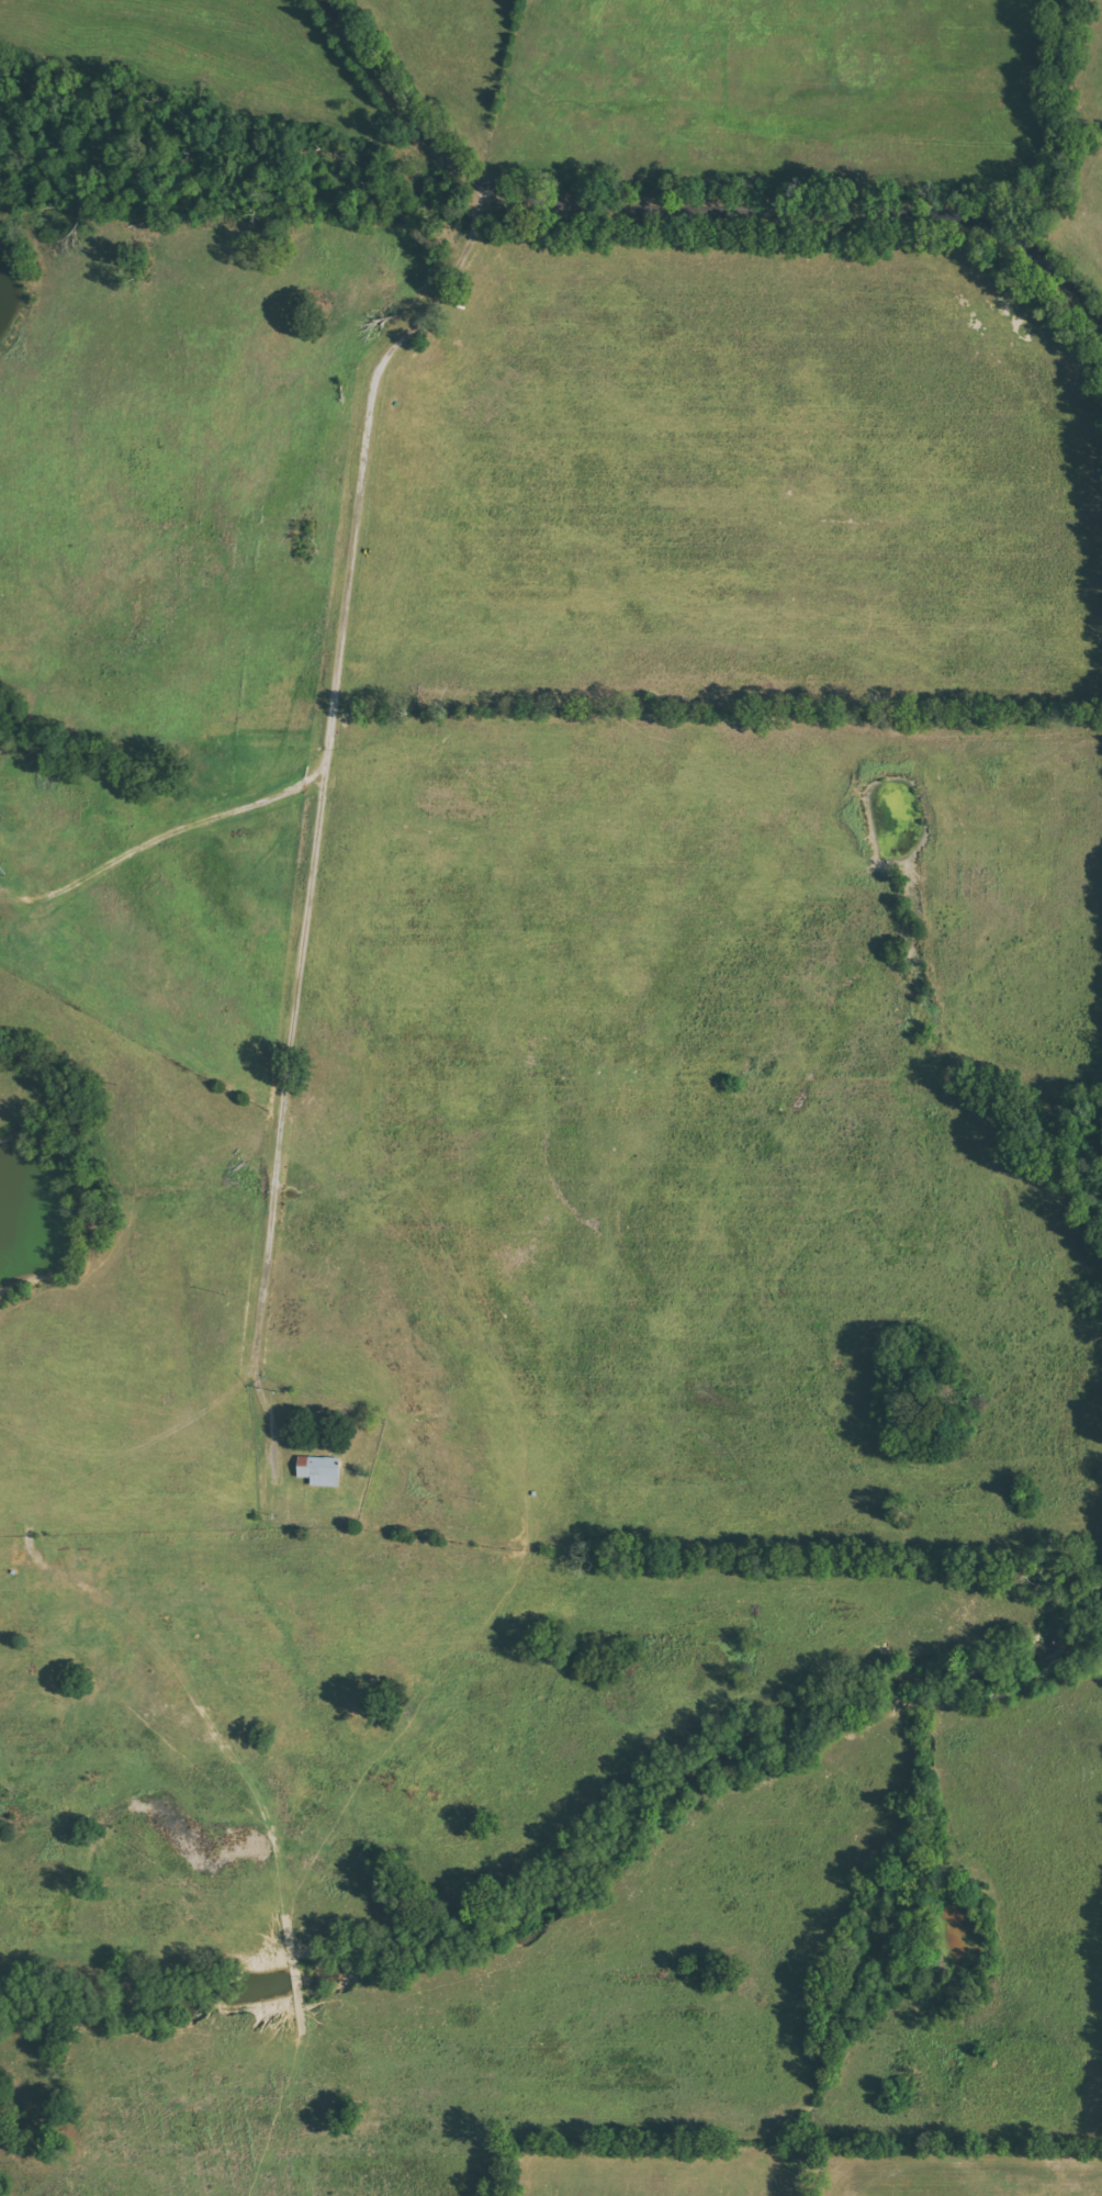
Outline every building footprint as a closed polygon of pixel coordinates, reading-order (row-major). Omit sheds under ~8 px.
[(298,1476),(310,1477),(310,1485),(339,1486),(340,1457),(298,1456),(298,1476)]
